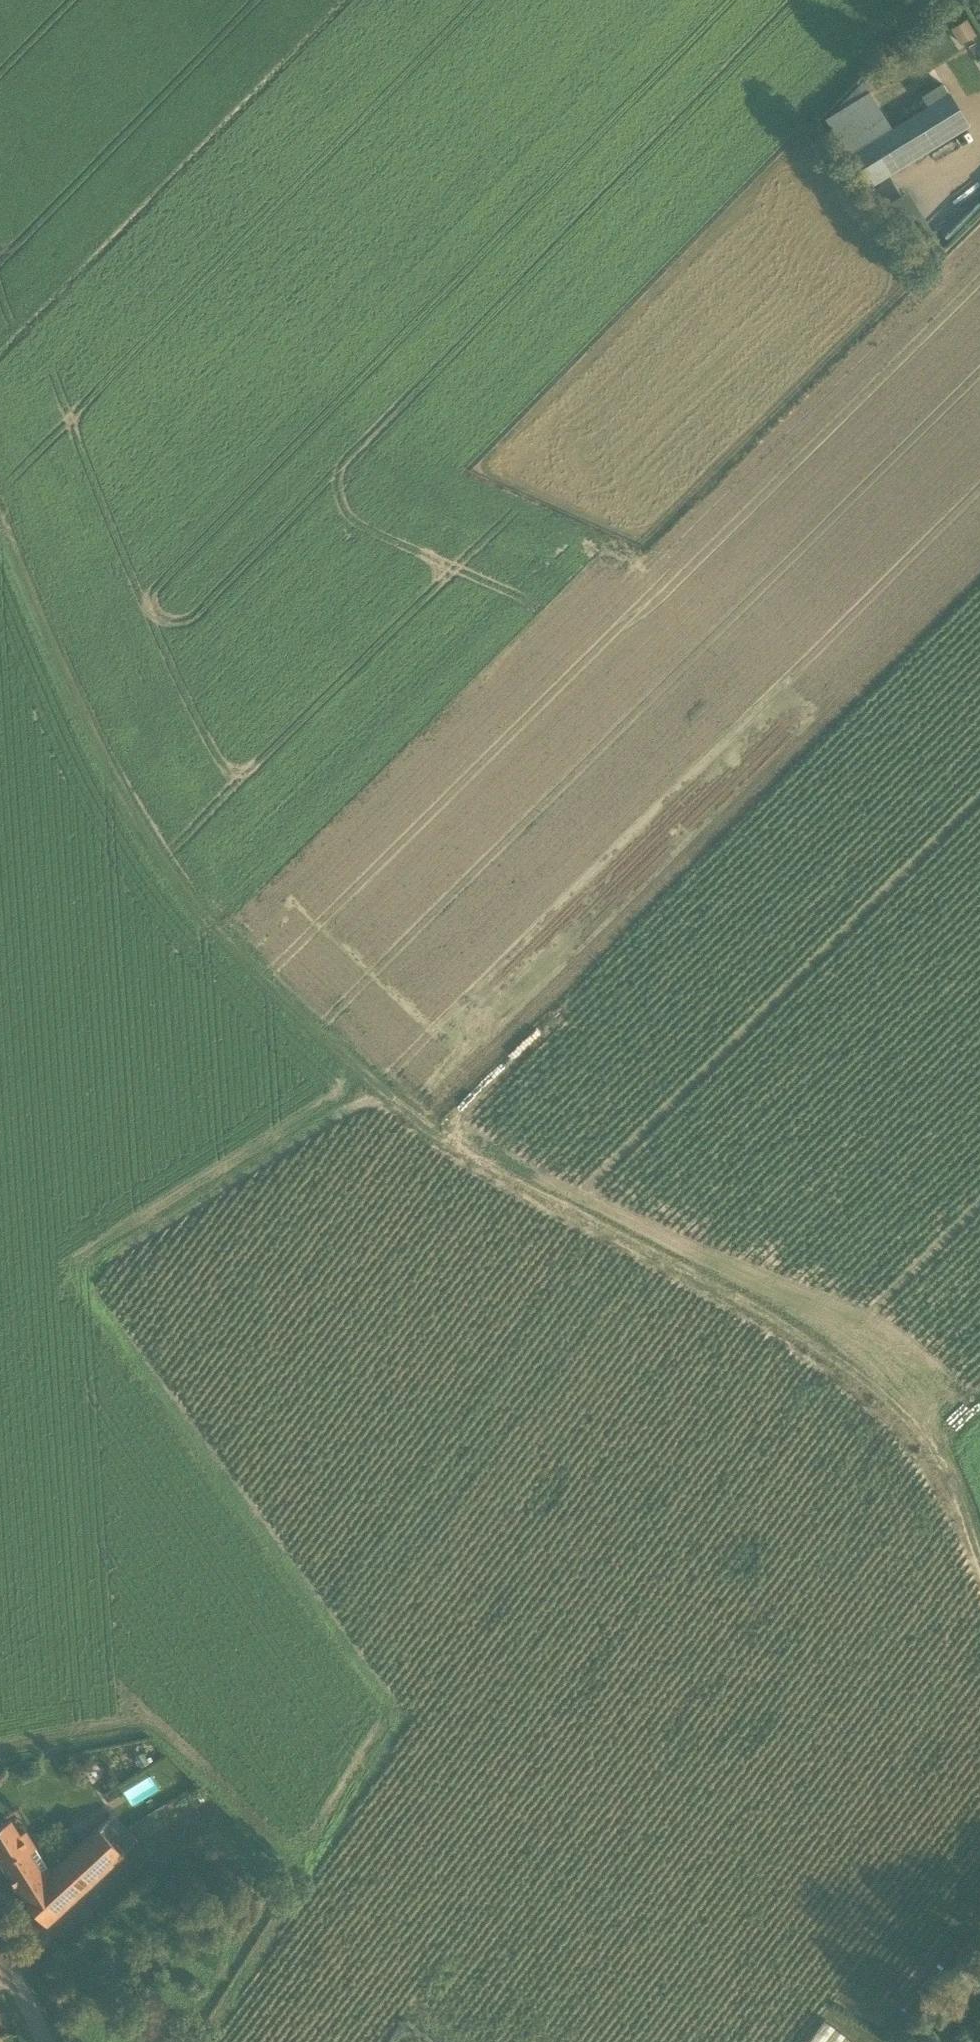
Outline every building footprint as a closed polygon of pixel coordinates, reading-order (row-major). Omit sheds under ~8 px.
[(961,44),(977,34),(967,19),(951,28),(961,44)] [(968,127),(942,84),(922,96),(928,107),(849,156),(868,188),(968,127)] [(848,155),(891,128),(869,92),(843,108),(826,119),(848,155)] [(831,166),(844,158),(821,122),(808,130),(831,166)] [(932,230),(910,243),(919,258),(941,245),(932,230)] [(160,1789),(148,1771),(122,1787),(134,1805),(160,1789)] [(10,1819),(0,1826),(0,1861),(22,1898),(46,1925),(123,1854),(98,1827),(50,1871),(25,1831),(19,1834),(10,1819)] [(808,2041),(855,2041),(825,2019),(808,2041)]
